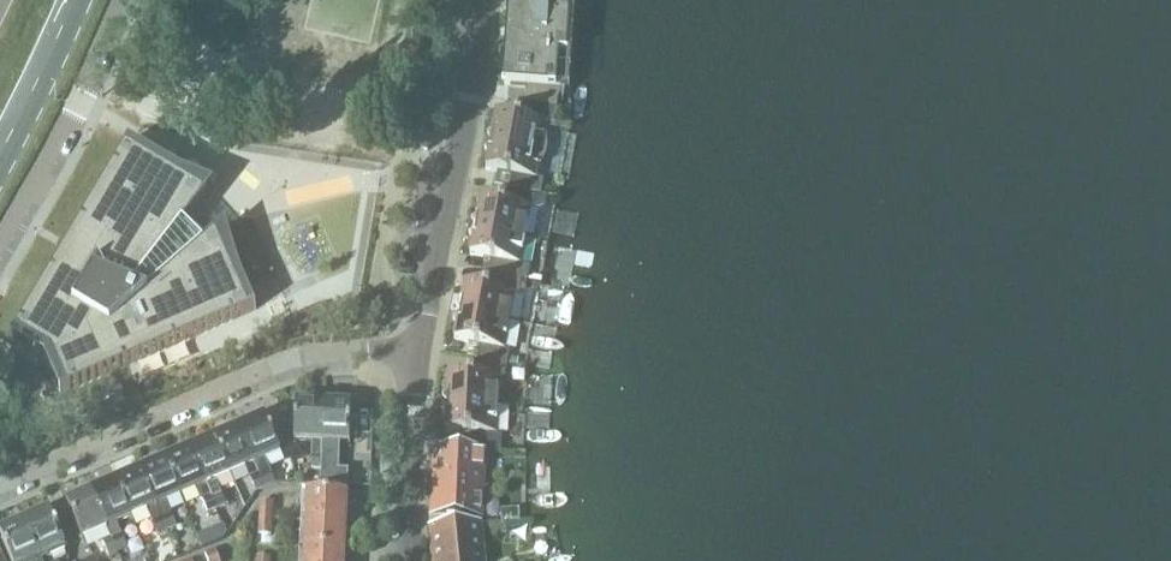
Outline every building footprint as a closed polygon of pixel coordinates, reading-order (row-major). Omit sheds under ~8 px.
[(524,103),(556,109),(560,89),(565,89),(570,12),(568,12),(569,1),(587,2),(587,0),(516,0),(516,6),(507,6),(501,85),(503,85),(526,86),(524,103)] [(511,175),(508,189),(540,195),(543,180),(535,179),(539,160),(536,159),(539,142),(542,142),(546,123),(553,124),(556,109),(524,103),(522,118),(496,113),(493,129),(487,133),(491,139),(491,144),(484,148),(489,154),(486,170),(511,175)] [(29,309),(14,333),(23,338),(45,352),(50,354),(54,364),(66,392),(176,344),(217,327),(241,316),(250,312),(225,253),(216,233),(202,245),(196,238),(202,232),(194,224),(188,230),(183,226),(207,195),(126,146),(56,263),(29,309)] [(476,225),(475,227),(525,236),(530,208),(544,211),(547,196),(540,195),(508,189),(506,203),(481,199),(477,215),(471,219),(476,225)] [(481,272),(523,280),(527,280),(530,266),(520,264),(525,236),(475,227),(475,229),(469,233),(473,239),(470,255),(484,258),(481,272)] [(460,310),(460,312),(509,321),(514,293),(520,294),(523,280),(481,272),(479,286),(465,284),(462,300),(456,304),(460,310)] [(480,345),(477,360),(507,365),(510,350),(504,349),(509,321),(460,312),(459,314),(453,318),(457,324),(454,340),(480,345)] [(447,401),(447,403),(497,406),(499,377),(504,377),(507,365),(477,360),(474,375),(448,374),(448,391),(442,395),(447,401)] [(295,403),(294,441),(312,442),(311,454),(321,454),(322,442),(323,404),(295,403)] [(497,406),(447,403),(447,405),(441,410),(446,416),(446,432),(471,433),(471,448),(501,449),(501,434),(496,434),(497,406)] [(323,404),(322,442),(350,443),(350,440),(357,440),(358,421),(350,421),(351,405),(323,404)] [(265,417),(240,428),(255,462),(280,452),(265,417)] [(240,428),(215,438),(230,473),(255,462),(240,428)] [(215,438),(190,449),(206,484),(230,473),(215,438)] [(430,517),(481,520),(482,520),(484,474),(485,474),(485,473),(483,472),(484,454),(486,454),(486,451),(433,448),(430,517)] [(166,460),(181,495),(196,488),(201,500),(210,496),(205,484),(206,484),(190,449),(166,460)] [(311,454),(311,469),(321,470),(321,454),(311,454)] [(321,454),(321,470),(331,470),(332,455),(321,454)] [(166,460),(141,471),(161,517),(170,513),(166,502),(181,495),(166,460)] [(269,470),(260,474),(266,488),(275,484),(269,470)] [(116,482),(131,517),(147,510),(151,521),(161,517),(141,471),(116,482)] [(266,488),(260,474),(250,478),(256,492),(266,488)] [(106,527),(111,538),(121,534),(116,523),(131,517),(116,482),(91,493),(106,527)] [(210,495),(217,509),(226,505),(219,491),(210,495)] [(82,538),(106,527),(91,493),(66,503),(82,538)] [(307,493),(306,521),(346,523),(347,495),(307,493)] [(210,496),(201,500),(207,514),(217,509),(210,495),(210,496)] [(260,502),(260,519),(272,519),(273,503),(260,502)] [(517,510),(501,510),(501,522),(517,521),(517,510)] [(49,511),(24,522),(39,557),(65,546),(49,511)] [(170,513),(161,517),(167,531),(177,527),(170,513)] [(161,517),(151,521),(158,535),(167,531),(161,517)] [(430,517),(430,528),(482,524),(481,520),(430,517)] [(272,519),(260,519),(259,536),(271,536),(272,519)] [(306,521),(305,549),(345,550),(346,523),(306,521)] [(0,532),(0,535),(11,560),(41,560),(39,557),(24,522),(0,532)] [(430,528),(429,528),(432,560),(485,560),(482,524),(430,528)] [(121,534),(111,538),(117,552),(127,548),(121,534)] [(204,534),(198,537),(202,548),(203,547),(209,545),(204,534)] [(117,552),(111,538),(102,542),(109,556),(117,552)] [(304,560),(344,560),(345,550),(305,549),(304,560)] [(215,551),(205,555),(207,560),(219,560),(215,551)]
